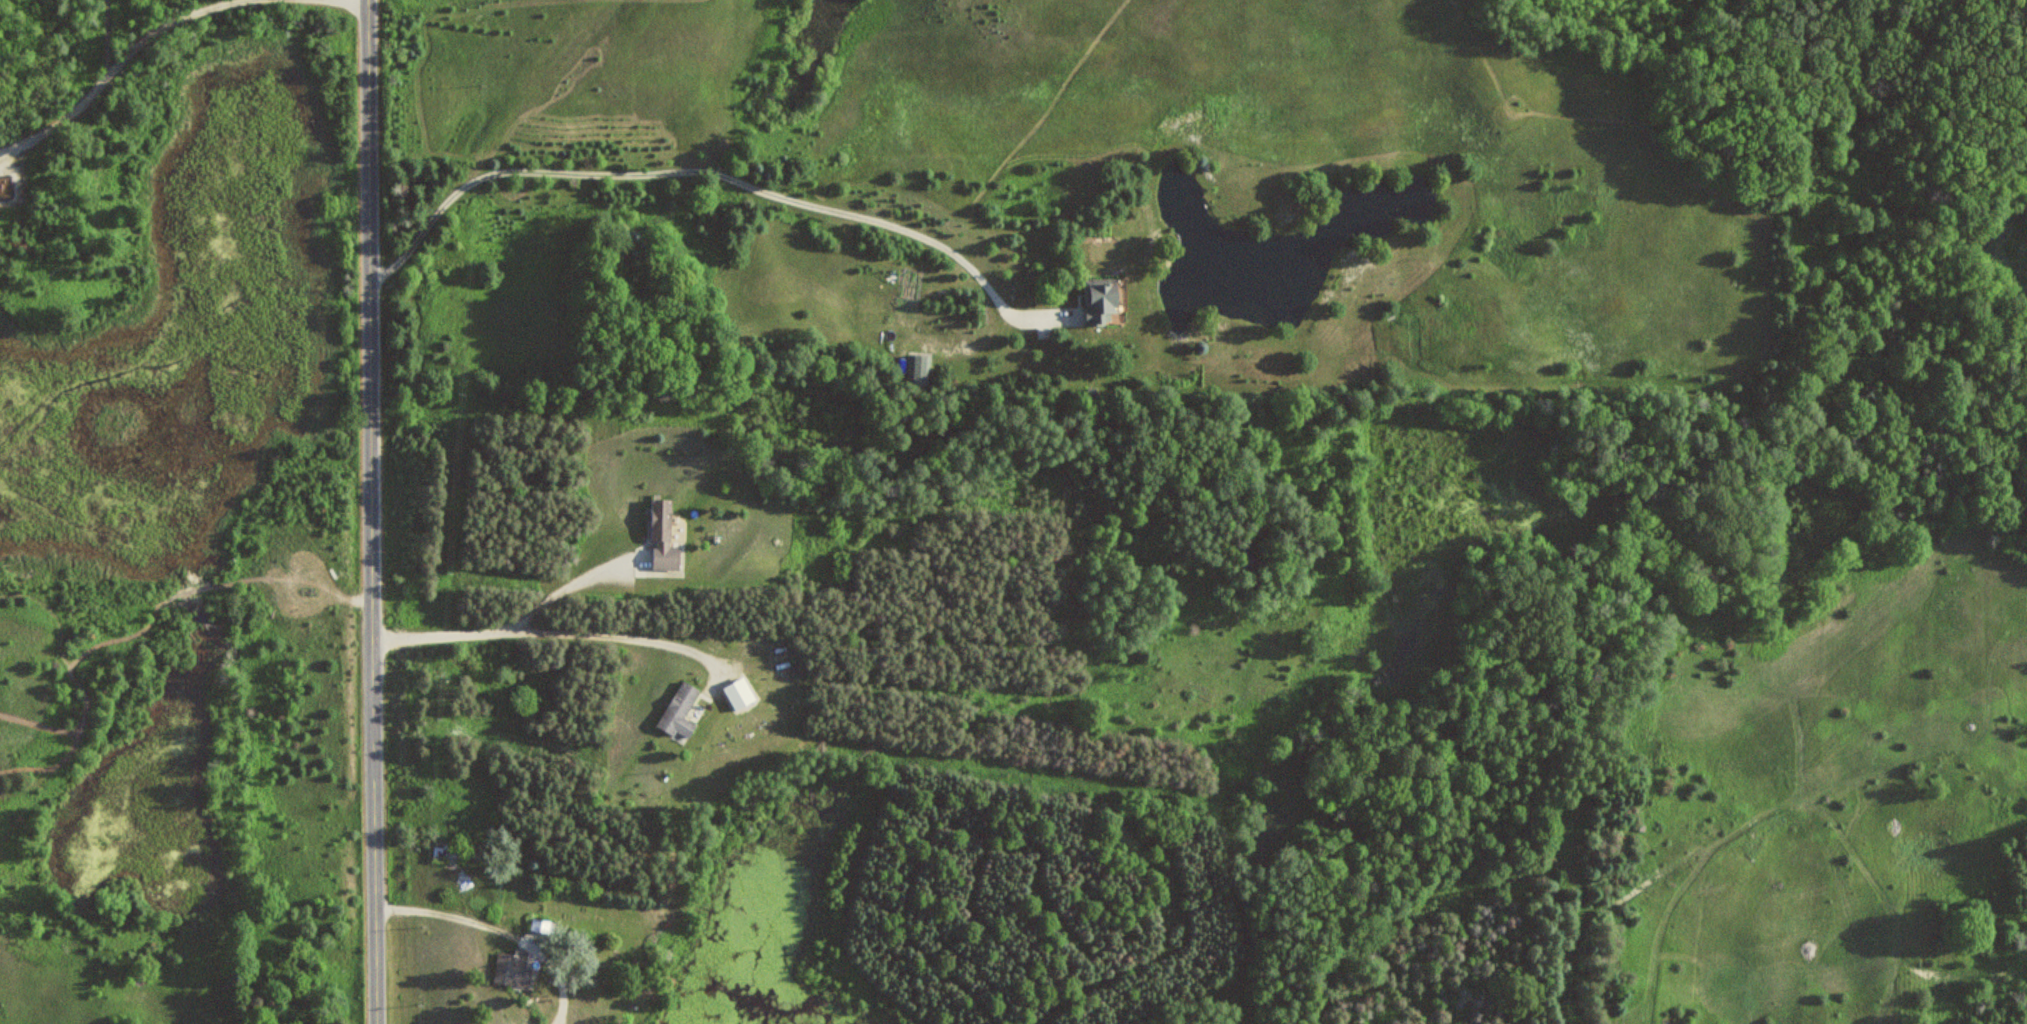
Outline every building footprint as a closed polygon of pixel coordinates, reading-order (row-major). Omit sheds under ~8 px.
[(1086,279),(1086,323),(1122,322),(1121,279),(1086,279)] [(932,355),(909,355),(908,386),(931,386),(932,355)] [(653,568),(680,569),(681,547),(673,547),(673,498),(654,498),(653,568)] [(683,679),(659,724),(689,740),(699,723),(687,716),(702,689),(683,679)] [(469,847),(434,847),(434,861),(447,861),(447,868),(460,868),(460,859),(469,859),(469,847)] [(555,921),(533,919),(532,932),(554,934),(555,921)] [(498,949),(494,983),(531,988),(533,967),(528,967),(529,953),(498,949)]
